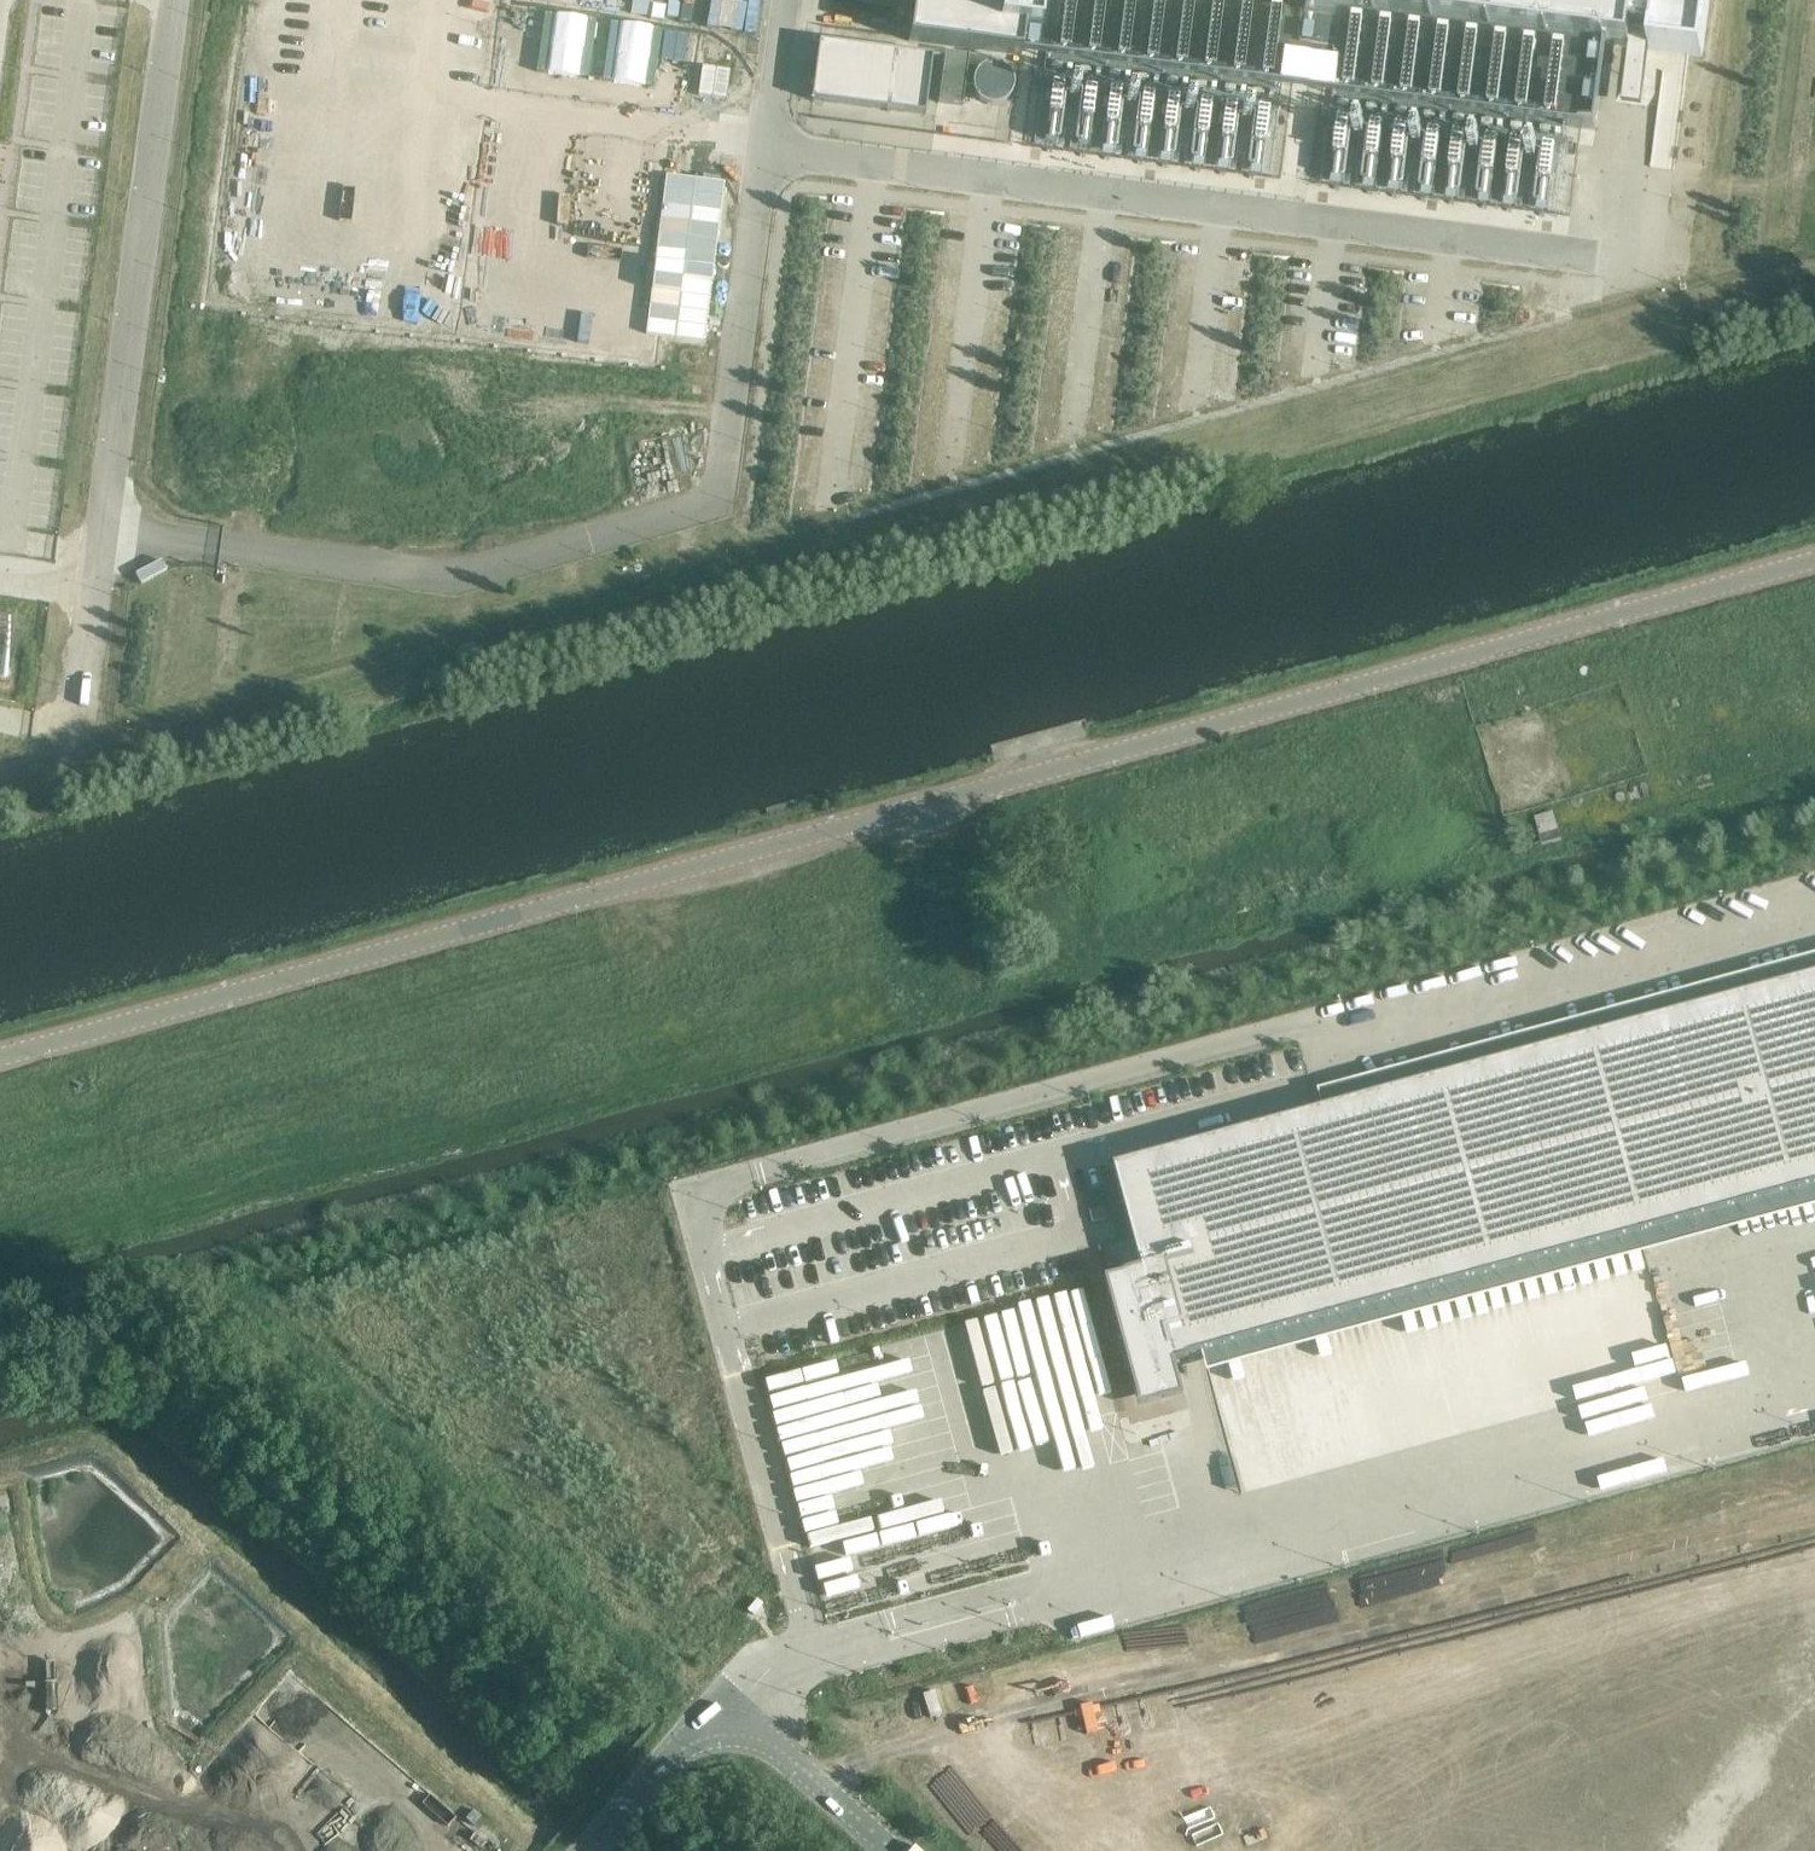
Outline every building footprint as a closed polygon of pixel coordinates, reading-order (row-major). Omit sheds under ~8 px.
[(10,0),(0,0),(0,39),(10,0)] [(909,41),(1021,56),(1022,48),(1024,31),(1039,33),(1043,0),(914,0),(909,41)] [(1022,48),(1566,110),(1575,40),(1263,0),(1043,0),(1039,33),(1024,31),(1022,48)] [(1575,40),(1566,110),(1598,114),(1607,44),(1630,47),(1632,33),(1651,35),(1649,50),(1703,57),(1710,0),(1263,0),(1575,40)] [(819,41),(811,100),(925,114),(933,56),(932,56),(819,41)] [(962,106),(969,55),(945,52),(938,102),(962,106)] [(1109,1277),(1134,1370),(1142,1398),(1178,1388),(1171,1361),(1814,1186),(1814,975),(1116,1165),(1143,1267),(1144,1268),(1141,1268),(1143,1274),(1114,1282),(1113,1276),(1109,1277)] [(928,1585),(995,1565),(992,1554),(925,1574),(928,1585)]
